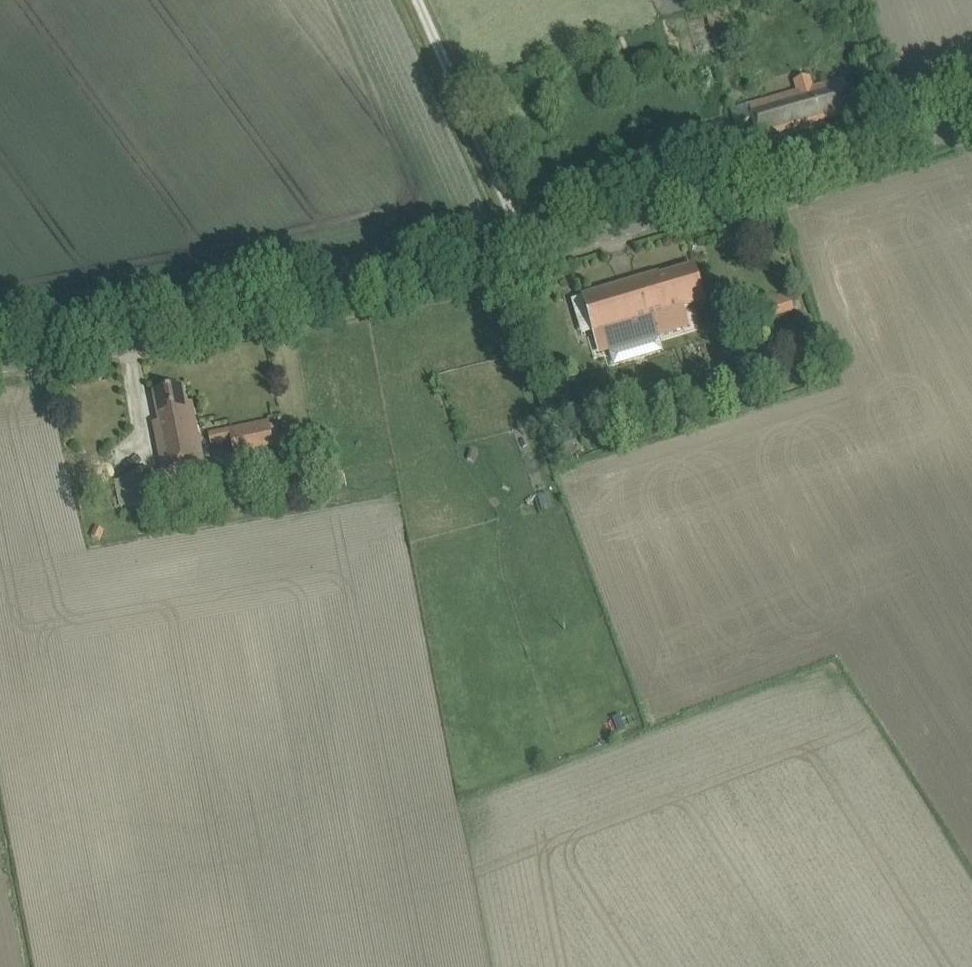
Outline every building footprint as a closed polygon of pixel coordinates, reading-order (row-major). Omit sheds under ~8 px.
[(760,137),(855,112),(846,79),(812,88),(809,77),(794,81),(797,91),(731,111),(735,124),(754,118),(760,137)] [(604,335),(609,351),(683,328),(679,313),(706,305),(694,266),(659,277),(659,274),(582,297),(594,338),(604,335)] [(771,302),(777,319),(796,312),(790,295),(771,302)] [(164,470),(204,463),(193,403),(186,404),(183,388),(155,394),(161,422),(155,423),(164,470)] [(228,432),(233,456),(273,447),(272,446),(289,442),(285,425),(269,428),(268,423),(228,432)]
